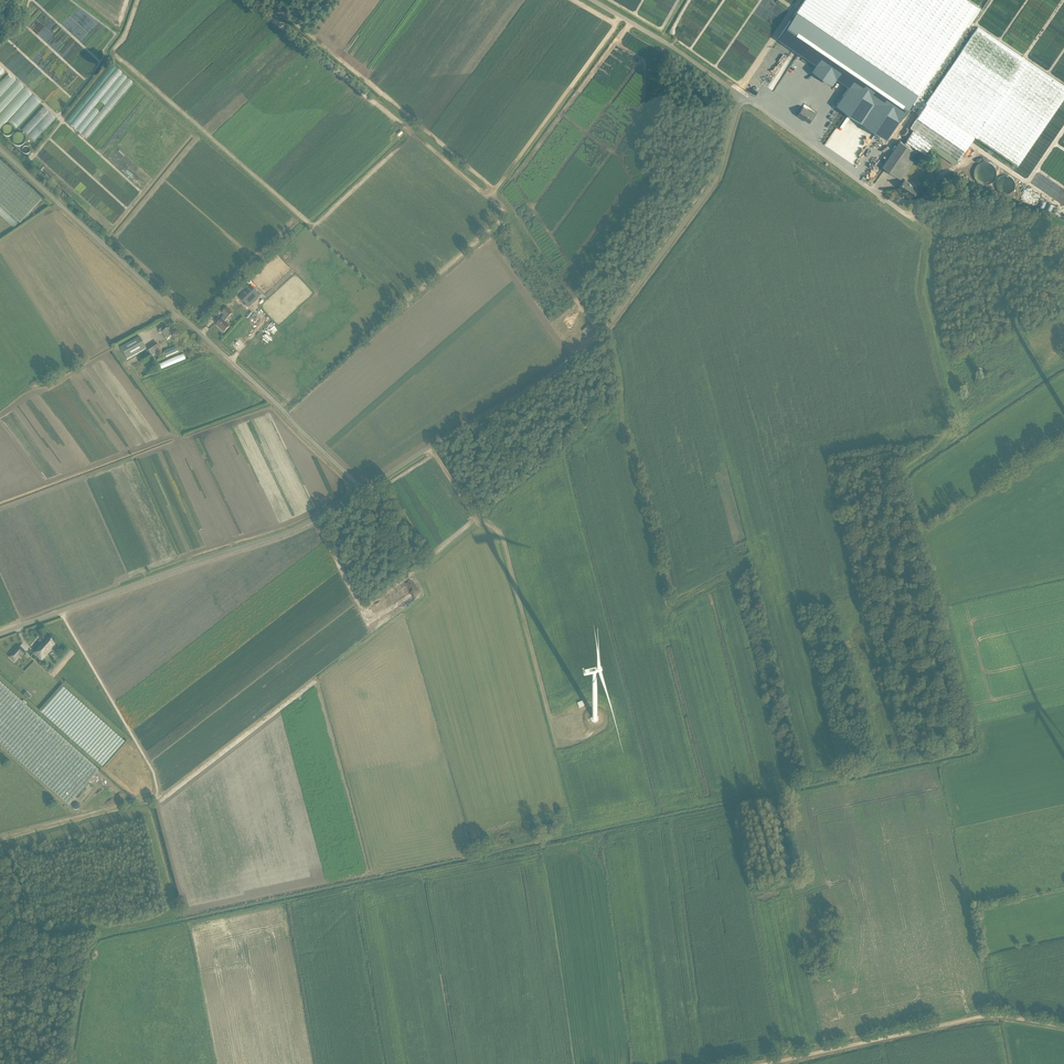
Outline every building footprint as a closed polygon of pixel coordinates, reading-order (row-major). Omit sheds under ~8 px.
[(797,11),(815,22),(868,59),(918,93),(977,5),(970,0),(804,0),(797,11)] [(797,11),(778,38),(796,50),(819,66),(816,70),(832,81),(835,76),(849,86),(836,104),(887,139),(918,93),(868,59),(815,22),(797,11)] [(909,146),(911,144),(925,154),(933,142),(959,160),(975,136),(1018,165),(1063,98),(1063,85),(978,26),(927,102),(927,103),(911,127),(915,129),(905,143),(909,146)] [(7,72),(8,72),(0,65),(0,130),(6,135),(13,127),(14,129),(34,106),(29,102),(35,96),(7,72)] [(45,108),(24,131),(36,143),(58,120),(45,108)] [(883,166),(901,179),(919,152),(909,146),(905,143),(900,140),(883,166)] [(42,200),(0,162),(0,205),(20,224),(42,200)] [(996,177),(996,163),(977,163),(977,176),(982,176),(982,179),(993,179),(993,178),(996,177)] [(41,169),(58,185),(61,182),(44,166),(41,169)] [(899,187),(912,196),(918,188),(905,179),(899,187)] [(105,221),(102,224),(107,231),(111,229),(105,221)] [(245,282),(235,293),(243,301),(254,290),(245,282)] [(245,306),(238,313),(244,318),(250,311),(245,306)] [(216,326),(224,333),(230,327),(225,322),(232,314),(226,308),(222,313),(225,316),(216,326)] [(167,340),(168,339),(173,337),(167,326),(162,329),(158,330),(160,334),(162,332),(167,340)] [(582,332),(586,336),(592,330),(589,326),(582,332)] [(120,348),(126,360),(146,350),(139,338),(120,348)] [(149,354),(151,357),(160,350),(156,343),(146,349),(146,350),(145,351),(148,355),(149,354)] [(166,357),(178,352),(176,347),(164,353),(166,357)] [(162,364),(164,370),(188,361),(185,355),(162,364)] [(42,644),(36,650),(44,657),(50,651),(49,650),(54,645),(48,639),(43,644),(42,644)] [(19,647),(9,658),(14,662),(19,656),(18,655),(22,650),(19,647)] [(68,805),(99,771),(0,683),(0,745),(68,805)] [(44,713),(43,714),(63,731),(65,728),(64,725),(65,723),(69,718),(70,721),(71,722),(72,720),(76,719),(74,714),(74,713),(73,711),(72,711),(70,709),(69,712),(68,712),(67,714),(69,715),(67,718),(66,719),(65,721),(63,717),(58,713),(57,710),(56,709),(53,706),(50,705),(44,713)]
